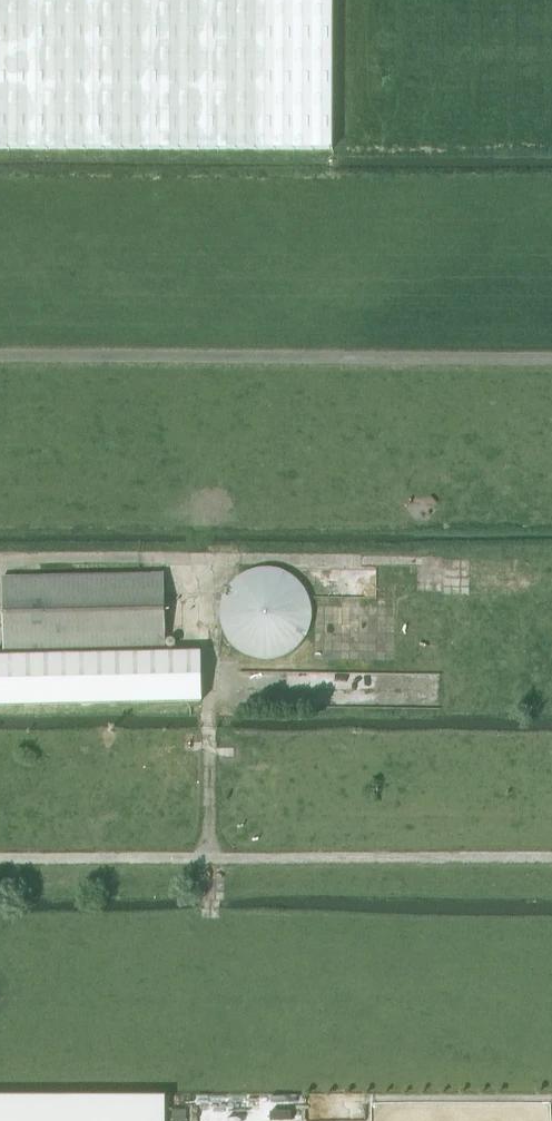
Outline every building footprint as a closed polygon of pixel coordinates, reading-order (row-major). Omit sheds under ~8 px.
[(332,149),(332,0),(0,0),(0,148),(332,149)] [(3,651),(164,647),(162,576),(1,580),(3,651)] [(201,701),(200,653),(0,658),(0,707),(201,701)] [(166,1094),(0,1094),(0,1120),(166,1120),(166,1094)] [(185,1108),(172,1109),(172,1120),(185,1120),(185,1108)]
